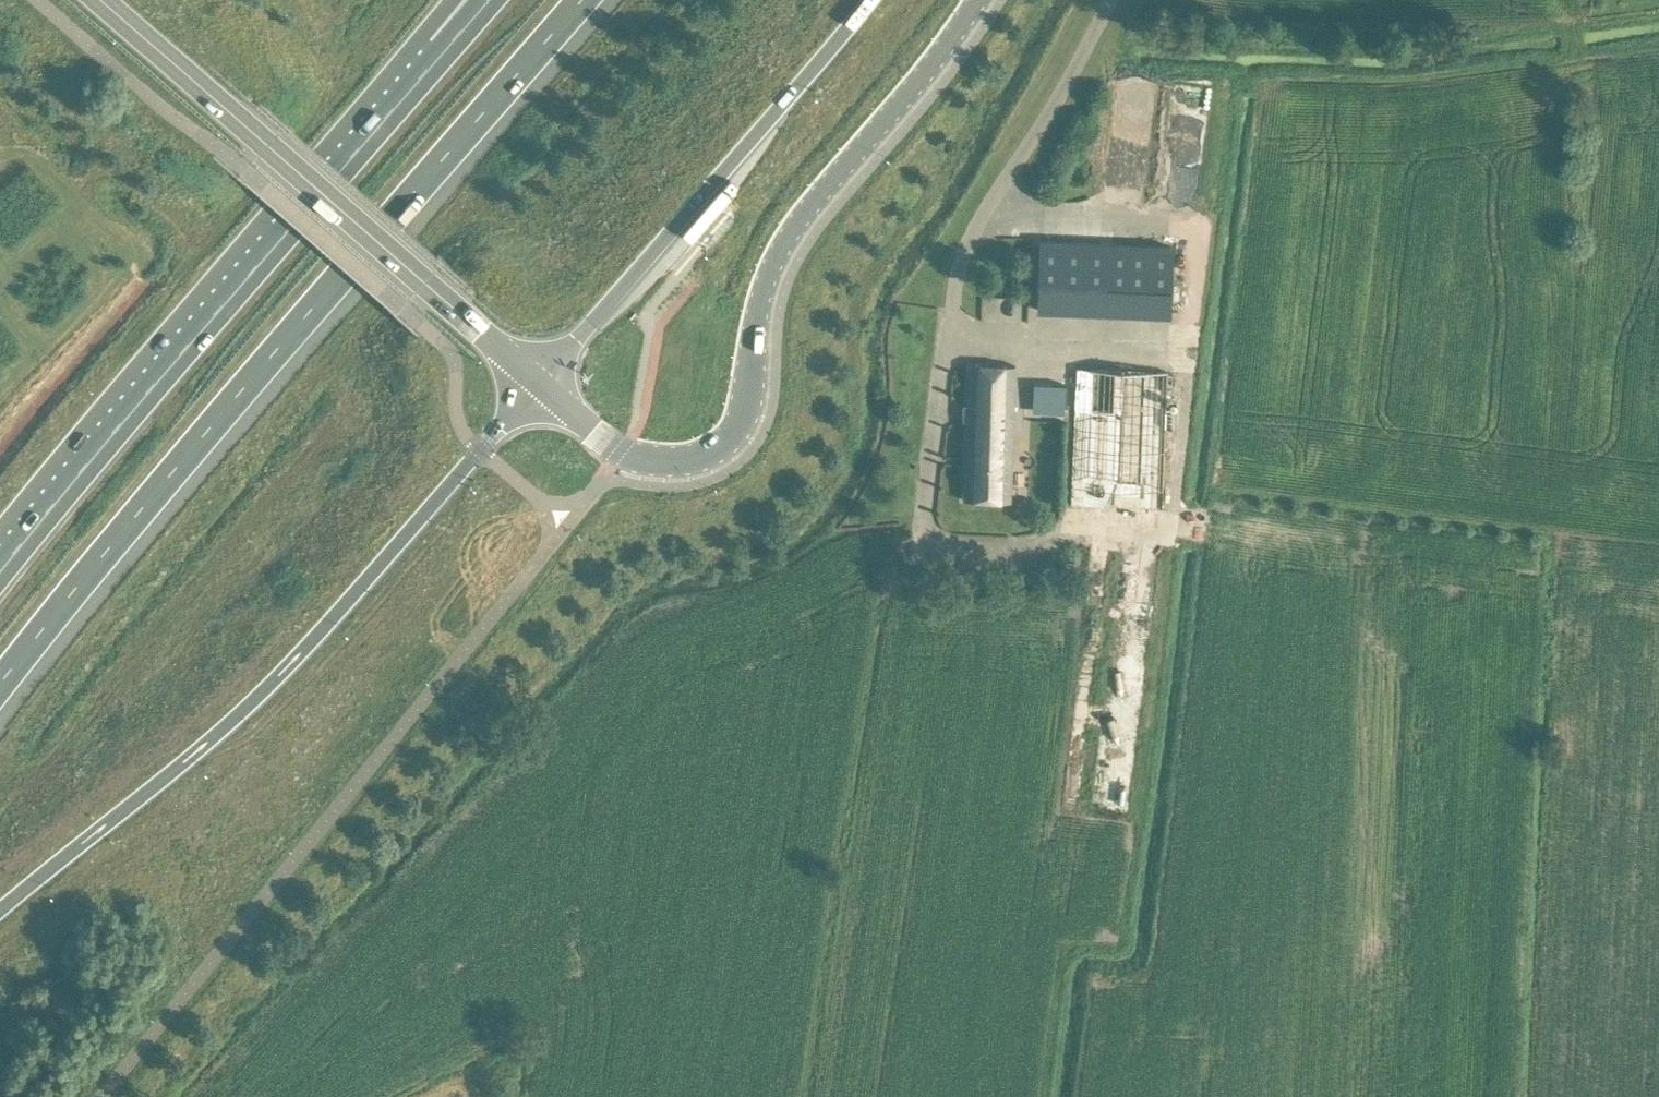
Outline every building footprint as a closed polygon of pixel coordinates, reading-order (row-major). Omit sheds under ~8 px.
[(1173,247),(1041,241),(1038,309),(1170,315),(1173,247)] [(963,499),(1011,501),(1016,366),(968,364),(963,499)] [(1071,506),(1093,507),(1141,509),(1163,510),(1168,371),(1077,368),(1071,506)] [(1038,369),(1037,410),(1068,411),(1069,369),(1038,369)]
